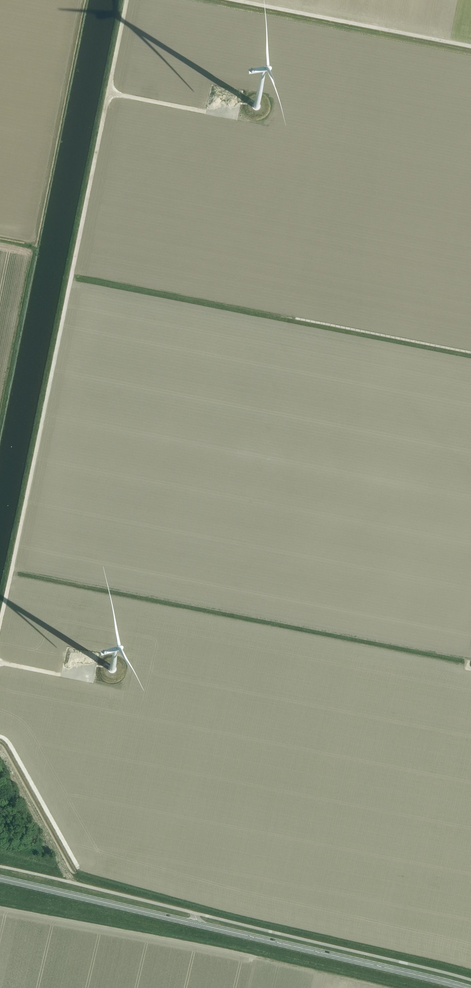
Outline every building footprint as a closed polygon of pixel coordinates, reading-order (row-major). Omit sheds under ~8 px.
[(261,107),(261,106),(261,105),(261,104),(260,103),(259,102),(258,102),(258,101),(257,101),(256,101),(255,101),(254,102),(253,102),(253,103),(252,103),(252,104),(251,105),(251,106),(251,107),(252,108),(252,109),(253,110),(254,110),(254,111),(255,111),(256,111),(257,111),(258,111),(259,110),(260,110),(260,109),(261,109),(261,108),(261,107)] [(117,670),(117,669),(117,668),(117,667),(116,666),(115,665),(114,664),(113,664),(112,664),(111,664),(110,664),(109,665),(109,666),(108,666),(108,667),(107,668),(107,669),(107,670),(108,671),(108,672),(109,672),(109,673),(110,674),(111,674),(112,674),(113,674),(114,674),(115,673),(116,672),(117,671),(117,670)]
